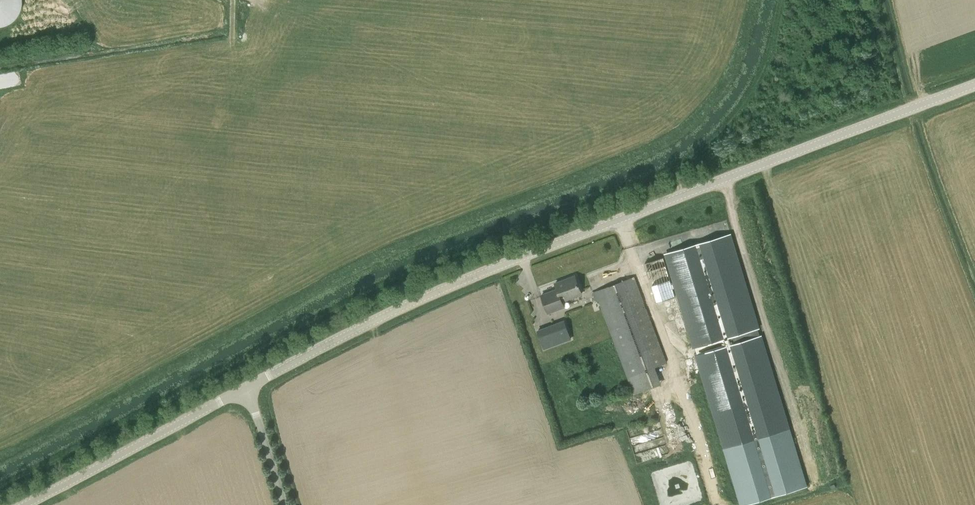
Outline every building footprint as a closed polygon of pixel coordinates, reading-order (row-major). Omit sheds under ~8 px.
[(1,26),(4,25),(7,24),(10,22),(12,21),(15,18),(17,16),(18,13),(20,10),(20,8),(21,4),(21,2),(21,0),(0,0),(0,26),(1,26)] [(675,287),(740,502),(807,482),(732,234),(666,254),(674,283),(672,283),(664,257),(646,262),(657,301),(676,295),(674,287),(675,287)] [(557,289),(542,295),(548,313),(564,307),(562,301),(582,294),(576,276),(555,284),(557,289)] [(635,276),(595,292),(633,395),(662,384),(655,367),(667,363),(635,276)] [(564,320),(537,330),(544,350),(572,340),(564,320)] [(787,373),(780,374),(783,384),(790,382),(787,373)]
